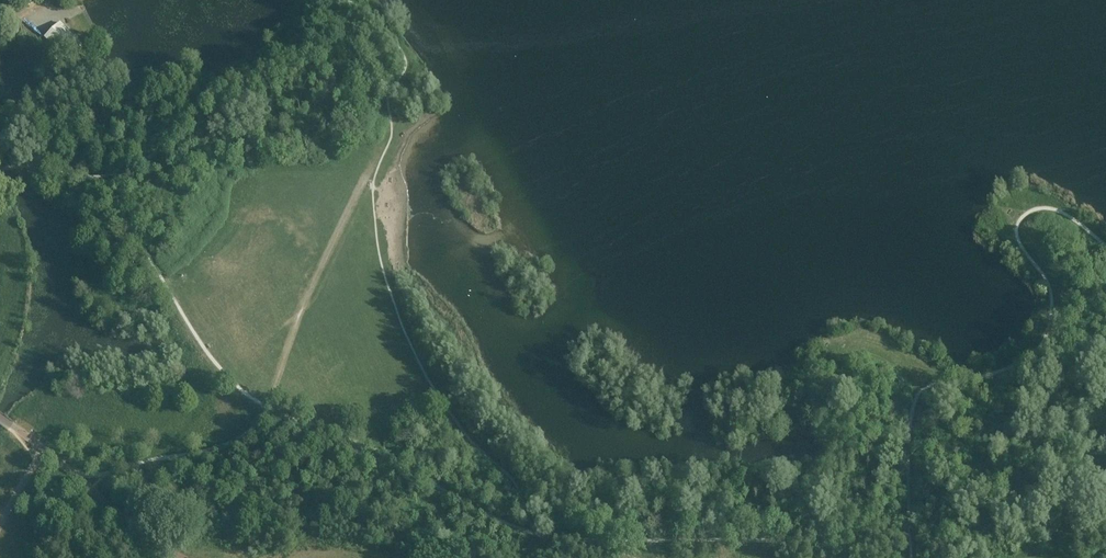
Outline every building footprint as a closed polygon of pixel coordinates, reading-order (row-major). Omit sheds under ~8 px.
[(84,48),(61,23),(45,38),(68,63),(84,48)]
